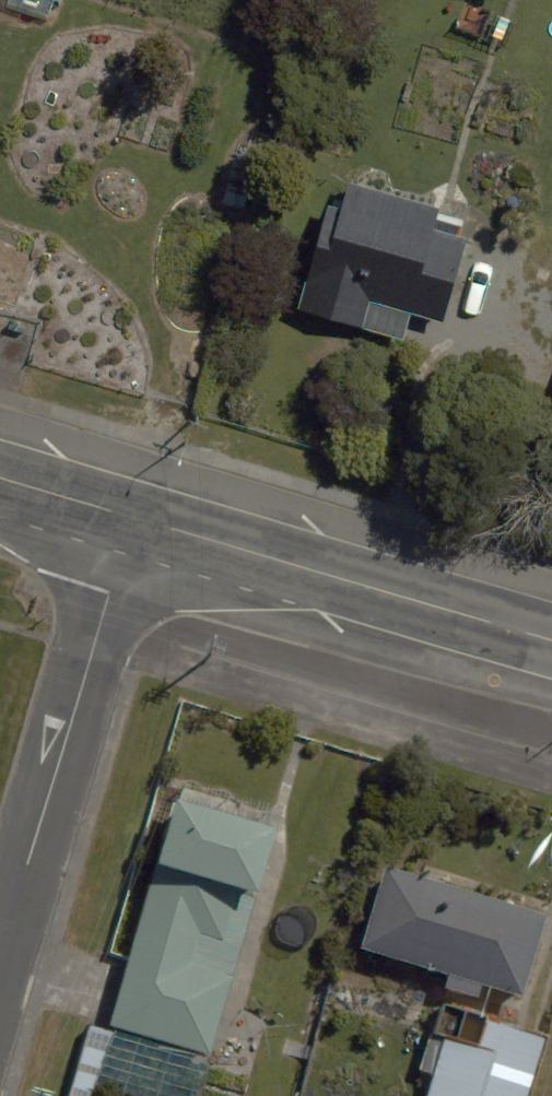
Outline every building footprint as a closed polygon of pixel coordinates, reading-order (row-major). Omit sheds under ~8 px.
[(438,212),(351,187),(344,211),(328,206),(297,311),(404,342),(412,315),(443,324),(468,240),(433,229),(438,212)] [(274,828),(177,800),(111,1025),(208,1053),(274,828)] [(546,914),(387,866),(362,947),(521,995),(546,914)] [(486,1021),(479,1047),(444,1037),(428,1095),(526,1095),(543,1037),(486,1021)]
